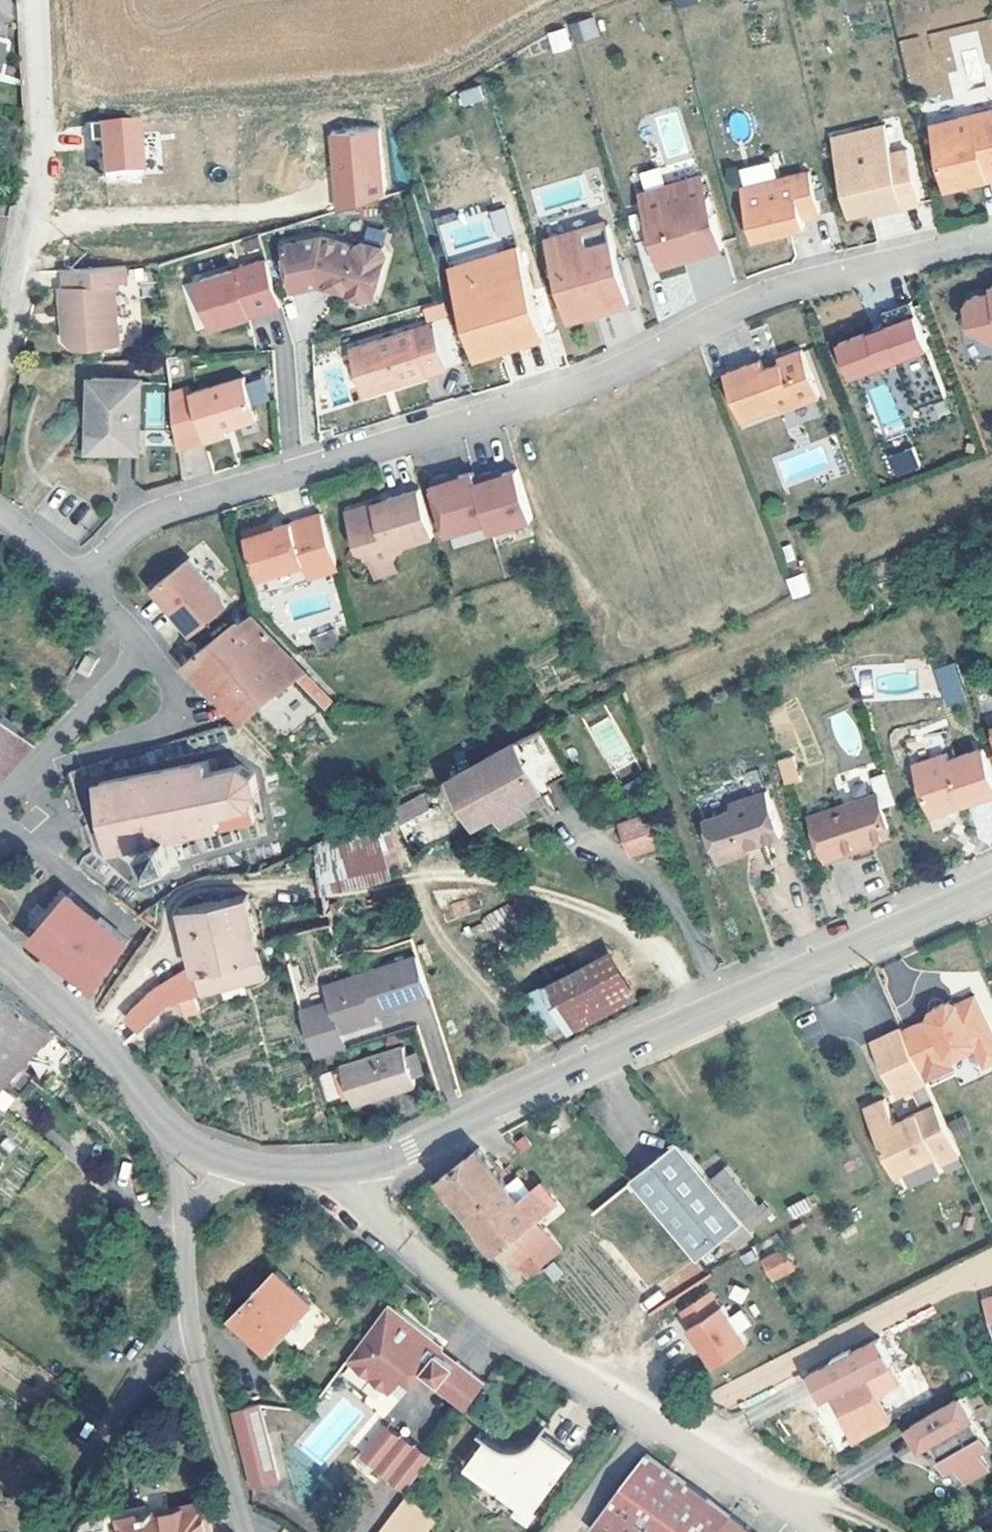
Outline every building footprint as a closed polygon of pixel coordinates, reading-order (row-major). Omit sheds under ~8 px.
[(676,8),(698,2),(698,0),(673,0),(676,8)] [(568,23),(572,43),(599,37),(594,17),(568,23)] [(899,40),(907,82),(948,74),(953,102),(991,95),(985,64),(991,63),(991,20),(925,33),(925,35),(899,40)] [(550,51),(570,49),(568,29),(548,31),(550,51)] [(457,90),(460,105),(483,101),(480,87),(457,90)] [(991,121),(991,107),(976,112),(980,125),(991,121)] [(953,118),(946,131),(930,135),(943,190),(975,182),(974,179),(982,176),(983,180),(984,182),(991,180),(991,121),(980,125),(976,112),(953,118)] [(103,172),(147,169),(142,116),(89,120),(91,140),(100,139),(103,172)] [(927,125),(930,135),(946,131),(953,118),(927,125)] [(880,129),(885,147),(894,145),(889,126),(880,129)] [(327,132),(332,209),(384,206),(380,129),(327,132)] [(880,129),(855,135),(860,154),(834,160),(848,216),(866,212),(882,208),(883,213),(916,205),(903,152),(887,157),(885,147),(880,129)] [(830,141),(834,160),(860,154),(855,135),(830,141)] [(807,176),(739,194),(752,244),(804,231),(802,223),(818,219),(807,176)] [(663,265),(682,259),(690,257),(692,261),(724,252),(709,203),(707,203),(700,181),(642,198),(654,243),(656,243),(659,254),(663,265)] [(504,208),(489,212),(495,235),(510,231),(504,208)] [(868,217),(883,213),(882,208),(866,212),(868,217)] [(600,300),(626,291),(602,214),(542,233),(564,306),(598,295),(600,300)] [(0,221),(0,252),(3,252),(10,224),(0,221)] [(375,294),(388,248),(384,242),(365,237),(356,243),(325,232),(287,239),(296,285),(322,280),(331,282),(331,280),(347,284),(346,287),(375,294)] [(663,265),(659,254),(658,254),(662,270),(683,264),(682,259),(663,265)] [(499,275),(458,287),(480,359),(505,352),(503,343),(512,340),(514,349),(542,343),(517,255),(495,261),(499,275)] [(458,287),(499,275),(495,261),(493,256),(453,268),(458,287)] [(272,262),(204,280),(217,327),(286,309),(272,262)] [(70,306),(114,305),(113,279),(124,278),(123,263),(68,265),(68,281),(62,281),(63,306),(70,306)] [(975,298),(971,305),(977,331),(987,340),(991,342),(991,294),(975,298)] [(71,317),(64,318),(64,334),(72,342),(116,340),(114,305),(70,306),(71,317)] [(843,383),(924,354),(911,317),(830,346),(843,383)] [(369,389),(450,365),(436,320),(356,344),(369,389)] [(505,352),(514,349),(512,340),(503,343),(505,352)] [(735,373),(749,420),(786,408),(787,412),(828,398),(812,352),(788,359),(790,365),(772,370),(770,362),(735,373)] [(253,374),(199,389),(181,394),(185,445),(234,431),(232,425),(265,416),(253,374)] [(138,446),(139,428),(141,378),(94,376),(92,415),(91,444),(138,446)] [(885,428),(902,420),(885,382),(867,390),(885,428)] [(198,384),(180,386),(181,394),(199,389),(198,384)] [(91,444),(92,415),(85,415),(83,452),(147,454),(147,428),(139,428),(138,446),(91,444)] [(914,447),(886,454),(892,477),(920,469),(914,447)] [(496,475),(507,472),(505,466),(495,469),(496,475)] [(451,472),(434,477),(452,533),(493,520),(496,530),(534,517),(519,468),(507,472),(496,475),(495,469),(478,474),(477,471),(464,475),(453,479),(451,472)] [(453,479),(464,475),(462,469),(451,472),(453,479)] [(350,512),(357,534),(368,539),(363,550),(374,556),(380,559),(382,557),(396,564),(398,563),(397,562),(404,550),(407,548),(406,545),(437,535),(423,491),(391,502),(392,504),(385,508),(384,505),(373,509),(372,505),(350,512)] [(250,529),(263,574),(309,561),(311,566),(324,562),(327,572),(343,568),(326,513),(268,529),(267,524),(250,529)] [(380,559),(374,556),(381,578),(400,571),(398,563),(396,564),(382,557),(380,559)] [(192,557),(157,586),(196,633),(231,604),(192,557)] [(314,576),(327,572),(324,562),(311,566),(314,576)] [(787,576),(790,598),(810,595),(807,574),(787,576)] [(245,722),(306,673),(254,614),(187,662),(210,686),(245,722)] [(317,652),(338,643),(332,629),(311,637),(317,652)] [(956,662),(934,668),(945,707),(966,701),(956,662)] [(38,743),(0,710),(0,782),(38,743)] [(546,726),(453,775),(478,821),(488,817),(492,824),(505,825),(551,801),(543,786),(570,772),(546,726)] [(991,789),(991,783),(977,736),(932,750),(930,743),(903,752),(923,811),(991,789)] [(793,755),(776,760),(784,786),(802,780),(793,755)] [(219,823),(219,828),(254,820),(251,804),(259,791),(256,775),(242,766),(214,772),(211,761),(102,780),(115,845),(158,836),(145,843),(154,868),(179,860),(170,833),(219,823)] [(831,838),(855,830),(880,822),(867,783),(803,804),(820,855),(835,850),(831,838)] [(760,844),(798,832),(783,786),(746,798),(747,803),(717,813),(732,860),(762,850),(760,844)] [(627,859),(655,851),(644,815),(616,824),(627,859)] [(322,861),(323,867),(386,851),(376,818),(348,833),(338,837),(320,843),(319,845),(322,861)] [(831,838),(835,850),(859,842),(855,830),(831,838)] [(392,872),(386,851),(323,867),(325,887),(392,872)] [(212,900),(233,983),(267,974),(260,941),(248,891),(212,900)] [(93,917),(95,914),(65,892),(63,896),(93,917)] [(131,940),(95,914),(93,917),(63,896),(48,917),(51,919),(46,925),(42,932),(39,930),(31,941),(96,988),(131,940)] [(170,1000),(233,983),(212,900),(183,906),(196,964),(156,986),(170,1000)] [(163,914),(155,904),(141,914),(154,921),(163,914)] [(332,909),(320,912),(324,924),(335,921),(332,909)] [(548,984),(565,1018),(632,985),(615,950),(548,984)] [(338,1026),(371,1015),(432,996),(420,955),(326,984),(332,1001),(302,1011),(315,1059),(345,1049),(340,1032),(338,1026)] [(55,1026),(0,979),(0,1088),(55,1026)] [(544,1028),(565,1018),(548,984),(527,994),(544,1028)] [(128,1039),(170,1000),(156,986),(117,1027),(124,1034),(128,1039)] [(904,1030),(921,1069),(930,1064),(949,1056),(955,1059),(977,1049),(985,1067),(991,1064),(991,1027),(979,996),(959,1005),(949,1009),(947,1004),(936,1007),(932,1017),(904,1030)] [(338,1026),(340,1032),(374,1021),(371,1015),(338,1026)] [(927,1082),(921,1069),(904,1030),(903,1027),(873,1040),(893,1085),(907,1091),(913,1088),(922,1110),(896,1122),(884,1097),(865,1106),(894,1175),(954,1143),(927,1082)] [(378,1092),(379,1096),(415,1085),(401,1045),(341,1065),(354,1105),(372,1099),(370,1094),(378,1092)] [(921,1069),(927,1082),(937,1077),(930,1064),(921,1069)] [(340,1098),(334,1072),(319,1075),(325,1102),(340,1098)] [(697,1254),(737,1220),(704,1179),(676,1144),(635,1178),(697,1254)] [(536,1252),(556,1237),(539,1214),(524,1195),(522,1197),(481,1147),(460,1160),(536,1252)] [(954,1147),(935,1155),(939,1163),(958,1156),(954,1147)] [(704,1179),(737,1220),(767,1196),(734,1155),(704,1179)] [(554,1274),(536,1252),(460,1160),(442,1175),(528,1286),(535,1280),(544,1290),(557,1278),(554,1274)] [(621,1170),(600,1187),(641,1237),(662,1219),(621,1170)] [(524,1195),(539,1214),(553,1204),(538,1184),(524,1195)] [(787,1205),(791,1218),(810,1213),(807,1199),(787,1205)] [(163,1229),(168,1233),(172,1224),(166,1221),(163,1229)] [(536,1252),(554,1274),(573,1259),(556,1237),(536,1252)] [(782,1248),(759,1261),(772,1284),(795,1270),(782,1248)] [(663,1279),(676,1309),(711,1293),(698,1263),(663,1279)] [(252,1327),(273,1348),(316,1304),(279,1271),(234,1317),(248,1331),(252,1327)] [(557,1278),(544,1290),(547,1294),(561,1283),(557,1278)] [(707,1352),(703,1355),(714,1369),(747,1346),(721,1309),(718,1310),(708,1295),(679,1315),(689,1330),(687,1332),(697,1346),(701,1344),(707,1352)] [(421,1322),(395,1302),(354,1357),(406,1397),(428,1368),(443,1379),(442,1381),(472,1404),(490,1379),(477,1369),(461,1356),(458,1361),(442,1349),(447,1342),(421,1322)] [(729,1318),(740,1333),(752,1324),(740,1309),(729,1318)] [(270,1351),(273,1348),(252,1327),(248,1331),(270,1351)] [(832,1385),(836,1390),(847,1412),(884,1391),(879,1381),(899,1370),(892,1358),(896,1357),(883,1333),(814,1372),(824,1390),(832,1385)] [(697,1346),(703,1355),(707,1352),(701,1344),(697,1346)] [(711,1384),(717,1404),(790,1380),(784,1360),(711,1384)] [(827,1396),(836,1390),(832,1385),(824,1390),(827,1396)] [(9,1399),(0,1393),(0,1412),(9,1399)] [(942,1442),(949,1436),(960,1453),(965,1455),(970,1462),(966,1464),(977,1481),(991,1471),(991,1458),(988,1451),(991,1448),(991,1432),(970,1397),(918,1429),(930,1449),(942,1442)] [(283,1476),(264,1400),(238,1406),(257,1483),(283,1476)] [(390,1428),(367,1457),(410,1488),(436,1453),(420,1441),(418,1444),(405,1434),(402,1437),(390,1428)] [(576,1458),(545,1434),(534,1447),(529,1448),(520,1448),(512,1446),(506,1443),(492,1432),(472,1460),(503,1483),(512,1508),(519,1506),(522,1508),(527,1502),(537,1510),(576,1458)] [(958,1469),(966,1464),(970,1462),(965,1455),(960,1453),(949,1436),(942,1442),(958,1469)] [(604,1531),(717,1531),(729,1515),(647,1454),(595,1524),(604,1531)] [(413,1531),(428,1531),(441,1517),(415,1493),(394,1516),(413,1531)] [(208,1498),(156,1510),(155,1506),(145,1508),(146,1512),(127,1517),(127,1513),(119,1514),(120,1518),(124,1517),(127,1531),(216,1531),(208,1498)] [(717,1531),(751,1531),(729,1515),(717,1531)] [(394,1516),(380,1531),(413,1531),(394,1516)]
